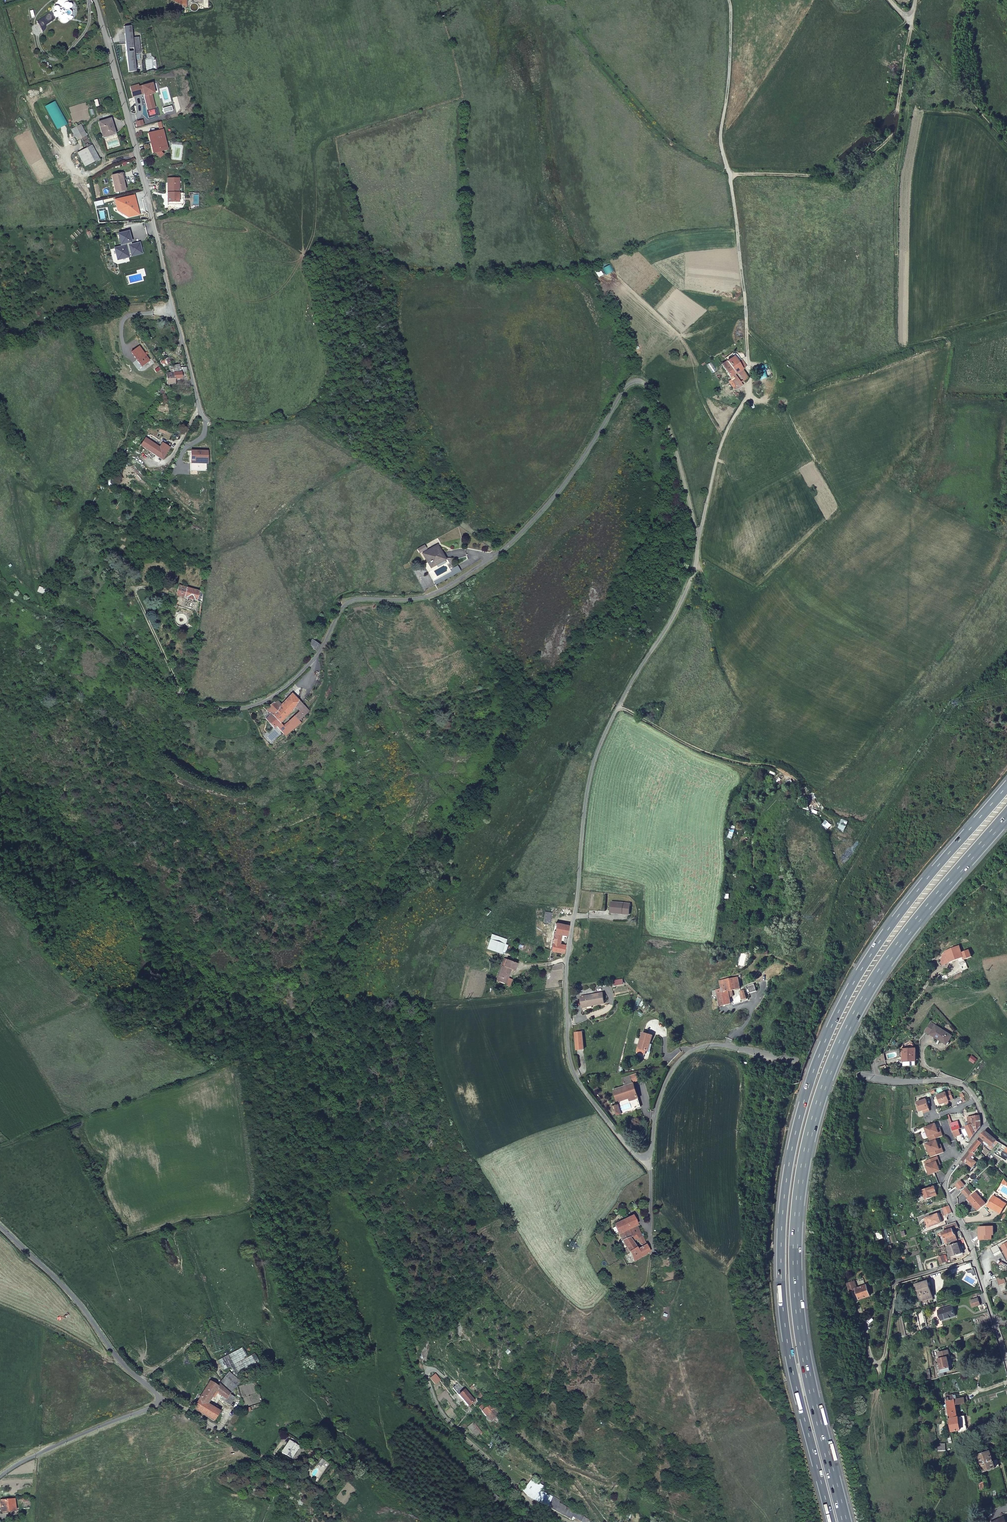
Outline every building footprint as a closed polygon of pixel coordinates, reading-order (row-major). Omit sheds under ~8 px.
[(62,7),(62,9),(59,10),(58,8),(58,6),(56,5),(54,6),(53,7),(53,8),(53,9),(55,12),(53,13),(53,15),(53,17),(55,18),(57,17),(58,16),(60,16),(61,16),(63,15),(63,14),(66,15),(68,15),(69,15),(70,14),(70,12),(69,11),(68,10),(70,7),(70,6),(69,4),(68,3),(67,2),(65,2),(63,3),(62,5),(62,7)] [(132,54),(139,54),(137,37),(131,38),(130,26),(122,26),(123,33),(118,34),(119,44),(124,44),(126,72),(134,71),(132,54)] [(136,85),(129,87),(131,97),(142,94),(145,105),(152,104),(149,94),(152,93),(150,84),(137,87),(136,85)] [(103,137),(114,133),(110,119),(98,123),(103,137)] [(70,129),(76,140),(86,135),(80,125),(70,129)] [(161,129),(147,133),(148,141),(151,140),(152,143),(149,143),(151,153),(154,152),(159,157),(162,154),(159,151),(163,150),(160,141),(164,140),(161,129)] [(99,159),(91,145),(77,152),(85,166),(94,161),(99,159)] [(125,190),(123,179),(122,180),(120,173),(112,175),(115,192),(125,190)] [(178,178),(167,178),(167,202),(178,202),(178,178)] [(138,214),(134,195),(116,199),(117,206),(131,215),(138,214)] [(122,246),(115,248),(118,257),(128,255),(128,253),(131,252),(132,255),(141,253),(139,243),(131,245),(128,231),(118,234),(120,244),(121,244),(122,246)] [(139,346),(132,352),(142,365),(150,360),(139,346)] [(731,379),(735,375),(738,374),(743,381),(747,378),(742,370),(746,367),(742,360),(741,361),(737,355),(735,354),(733,356),(734,357),(722,366),(731,379)] [(166,374),(166,375),(167,384),(175,384),(174,379),(181,378),(181,372),(185,372),(185,368),(180,369),(180,365),(169,367),(170,372),(166,373),(166,374)] [(741,383),(735,375),(731,379),(736,386),(741,383)] [(145,436),(140,443),(144,447),(149,439),(145,436)] [(156,444),(149,439),(144,447),(161,458),(169,447),(162,442),(159,446),(158,447),(156,445),(156,444)] [(207,450),(191,450),(190,461),(197,461),(206,461),(207,450)] [(206,470),(206,461),(197,461),(197,470),(206,470)] [(444,559),(436,546),(423,553),(431,567),(444,559)] [(113,562),(104,555),(101,559),(110,565),(113,562)] [(432,579),(435,585),(460,571),(457,566),(448,570),(437,576),(432,579)] [(176,595),(200,601),(201,592),(178,586),(176,595)] [(48,590),(38,587),(36,592),(46,596),(48,590)] [(316,651),(319,646),(311,640),(309,643),(312,647),(316,651)] [(277,726),(285,735),(299,722),(297,720),(307,711),(291,694),(281,705),(275,700),(265,709),(271,714),(265,719),(274,728),(277,726)] [(624,904),(612,902),(611,913),(622,915),(624,904)] [(546,942),(554,943),(555,934),(562,935),(567,937),(569,926),(550,924),(544,923),(543,932),(548,933),(546,942)] [(497,930),(495,934),(509,940),(511,936),(497,930)] [(491,944),(505,950),(509,940),(495,934),(491,944)] [(555,934),(554,943),(561,944),(562,935),(555,934)] [(554,943),(552,951),(554,952),(564,953),(566,945),(561,944),(554,943)] [(949,953),(943,959),(946,965),(965,956),(967,961),(973,958),(970,951),(964,953),(962,947),(949,953)] [(519,960),(509,956),(506,963),(514,966),(516,967),(519,960)] [(514,966),(506,963),(504,962),(497,976),(507,980),(507,981),(509,975),(514,966)] [(718,992),(719,997),(720,1005),(731,1002),(728,990),(739,987),(737,976),(720,980),(722,991),(718,992)] [(748,993),(756,990),(754,982),(746,985),(748,993)] [(604,1000),(602,990),(579,995),(580,1003),(591,1001),(591,1003),(604,1000)] [(946,1042),(951,1034),(930,1021),(924,1030),(938,1039),(939,1037),(946,1042)] [(580,1029),(573,1030),(574,1047),(582,1047),(580,1029)] [(654,1033),(643,1030),(638,1050),(647,1052),(650,1041),(652,1041),(654,1033)] [(903,1046),(903,1048),(904,1060),(916,1059),(915,1047),(908,1047),(908,1045),(903,1046)] [(637,1091),(631,1074),(622,1077),(626,1085),(615,1089),(618,1100),(629,1096),(630,1099),(638,1096),(637,1091)] [(946,1092),(937,1096),(941,1104),(945,1102),(948,1101),(950,1100),(954,1098),(950,1091),(946,1092)] [(926,1099),(917,1103),(920,1112),(923,1111),(925,1110),(926,1112),(930,1111),(926,1099)] [(979,1114),(969,1115),(970,1121),(971,1121),(971,1124),(975,1122),(975,1127),(981,1126),(979,1114)] [(951,1124),(953,1130),(958,1129),(960,1128),(958,1122),(951,1124)] [(975,1127),(975,1122),(971,1124),(970,1124),(966,1126),(971,1136),(981,1126),(975,1127)] [(939,1133),(936,1124),(925,1128),(931,1141),(943,1136),(941,1132),(939,1133)] [(986,1130),(980,1137),(993,1146),(997,1140),(986,1130)] [(937,1140),(927,1145),(932,1158),(944,1153),(942,1148),(940,1149),(939,1145),(937,1140)] [(978,1140),(970,1150),(976,1154),(975,1153),(981,1143),(978,1140)] [(970,1150),(962,1160),(967,1164),(968,1163),(973,1167),(977,1162),(972,1159),(976,1154),(970,1150)] [(935,1158),(925,1162),(931,1175),(943,1170),(941,1165),(939,1166),(937,1163),(935,1158)] [(961,1181),(956,1186),(961,1192),(966,1188),(967,1187),(961,1181)] [(941,1186),(942,1184),(923,1190),(916,1193),(919,1202),(927,1199),(927,1200),(938,1196),(936,1191),(942,1188),(941,1186)] [(971,1193),(966,1188),(961,1192),(966,1197),(971,1193)] [(970,1201),(978,1211),(986,1204),(978,1194),(975,1192),(969,1197),(971,1200),(970,1201)] [(1006,1203),(993,1196),(988,1206),(1001,1213),(1006,1203)] [(927,1217),(930,1227),(941,1223),(937,1213),(927,1217)] [(615,1225),(618,1230),(628,1253),(625,1254),(628,1259),(631,1258),(631,1260),(649,1251),(632,1215),(614,1223),(615,1225)] [(951,1224),(944,1226),(946,1231),(953,1229),(959,1227),(956,1222),(951,1224)] [(994,1226),(979,1227),(979,1233),(982,1233),(982,1240),(992,1239),(992,1235),(994,1235),(994,1226)] [(946,1244),(957,1240),(953,1229),(946,1231),(942,1233),(946,1244)] [(991,1248),(994,1254),(1001,1250),(1002,1250),(1003,1252),(1006,1251),(1006,1253),(1006,1243),(1006,1240),(991,1248)] [(959,1243),(958,1243),(948,1247),(952,1257),(962,1253),(959,1244),(959,1243)] [(946,1255),(944,1255),(939,1257),(941,1263),(946,1261),(946,1259),(947,1259),(946,1255)] [(997,1279),(1000,1285),(1006,1283),(1004,1276),(997,1279)] [(928,1301),(932,1299),(927,1281),(915,1285),(920,1300),(928,1298),(928,1301)] [(853,1282),(847,1284),(850,1291),(856,1289),(853,1282)] [(856,1289),(860,1299),(871,1295),(867,1284),(856,1289)] [(980,1306),(978,1298),(970,1300),(972,1308),(980,1306)] [(952,1306),(937,1310),(940,1320),(955,1316),(952,1306)] [(241,1347),(218,1360),(223,1370),(230,1366),(236,1376),(258,1364),(253,1354),(246,1357),(241,1347)] [(947,1350),(942,1351),(938,1352),(939,1357),(939,1358),(938,1359),(938,1363),(935,1363),(938,1377),(944,1375),(943,1372),(950,1370),(949,1367),(953,1367),(952,1362),(955,1361),(954,1358),(952,1359),(951,1355),(948,1355),(947,1350)] [(209,1380),(194,1407),(214,1418),(222,1407),(217,1404),(215,1407),(206,1402),(215,1388),(227,1396),(228,1396),(230,1394),(240,1381),(229,1372),(217,1386),(209,1380)] [(434,1375),(429,1379),(434,1385),(439,1381),(434,1375)] [(461,1391),(455,1384),(452,1387),(466,1406),(472,1401),(464,1389),(461,1391)] [(955,1404),(967,1401),(967,1400),(966,1396),(957,1398),(957,1394),(948,1396),(948,1393),(946,1394),(951,1418),(958,1416),(955,1404)] [(230,1394),(228,1396),(227,1396),(224,1401),(230,1405),(234,1397),(230,1394)] [(482,1411),(488,1421),(498,1415),(495,1410),(492,1411),(489,1406),(482,1411)] [(967,1428),(964,1415),(958,1416),(951,1418),(953,1431),(967,1428)] [(468,1425),(476,1434),(481,1430),(473,1421),(468,1425)] [(298,1447),(291,1442),(288,1447),(286,1446),(281,1452),(291,1458),(298,1447)] [(938,1444),(938,1451),(947,1450),(946,1442),(938,1444)] [(986,1470),(1001,1465),(999,1458),(995,1459),(992,1450),(980,1455),(986,1470)] [(533,1499),(539,1503),(538,1505),(545,1508),(546,1506),(569,1518),(571,1514),(585,1521),(587,1519),(573,1511),(572,1512),(556,1504),(557,1502),(537,1492),(533,1499)] [(12,1509),(12,1497),(0,1498),(0,1510),(12,1509)] [(1004,1513),(988,1520),(988,1521),(1006,1521),(1006,1520),(1004,1513)]
